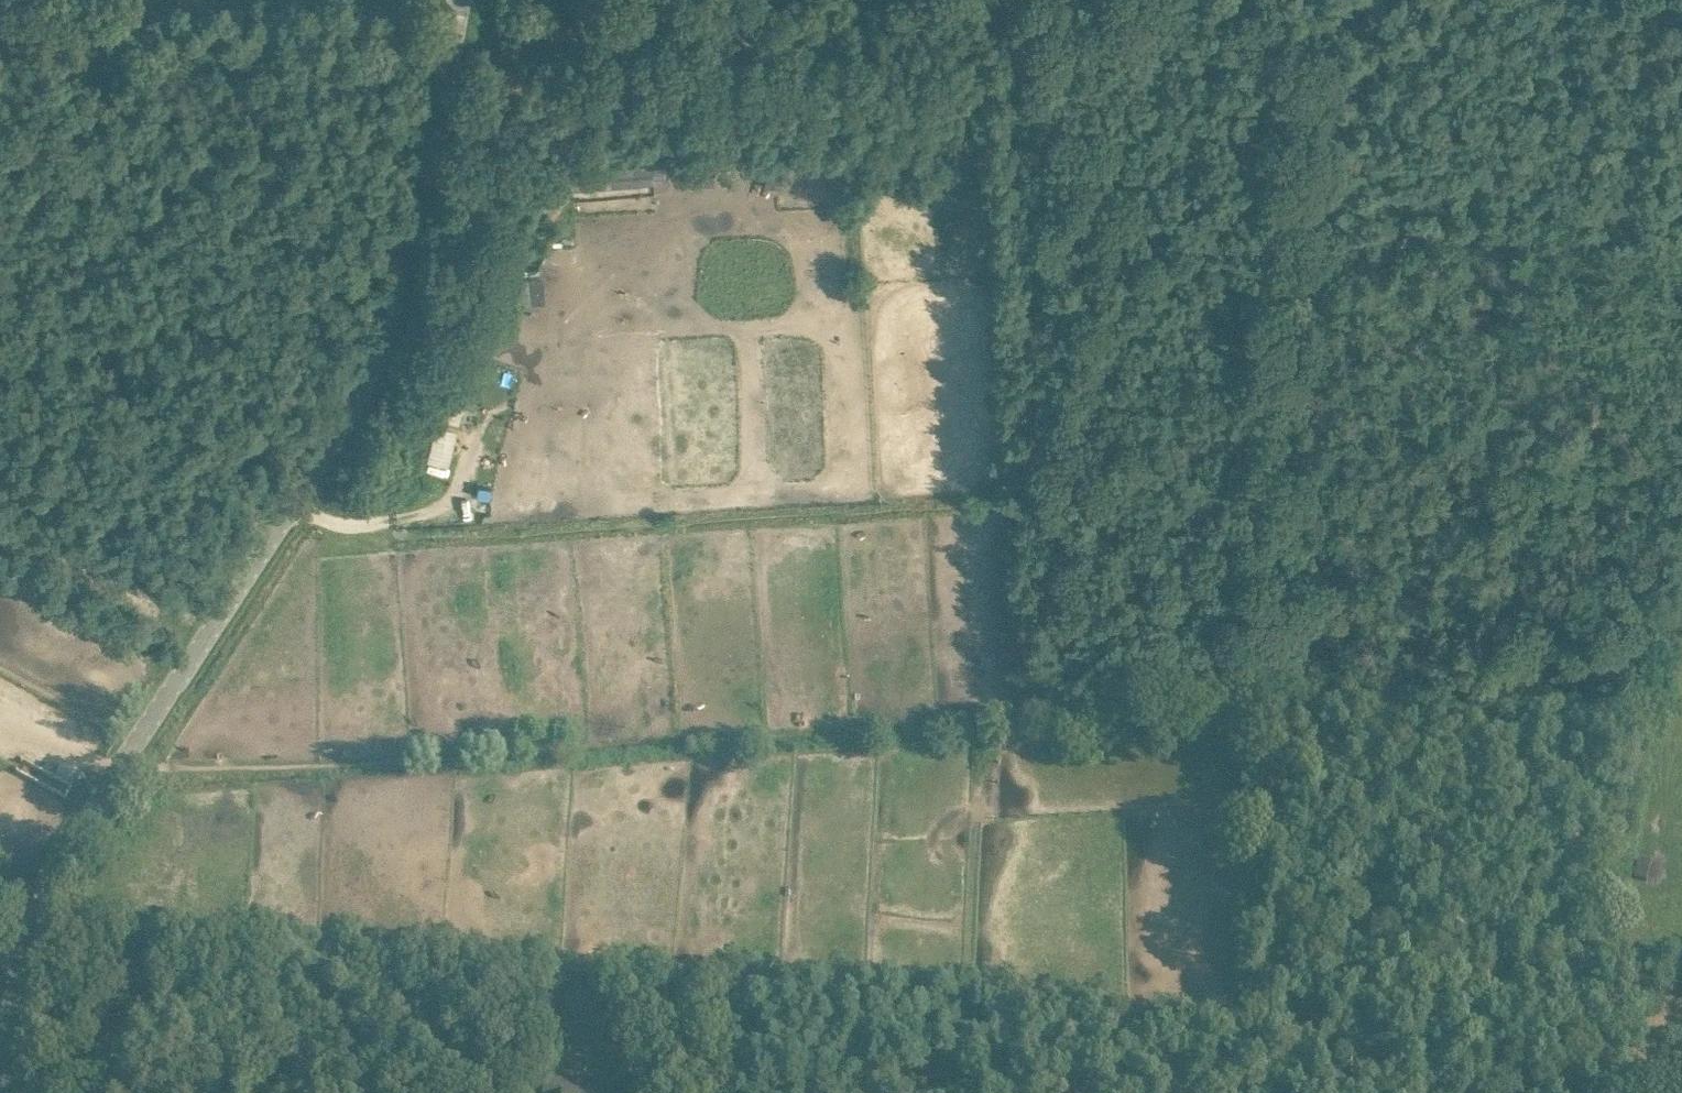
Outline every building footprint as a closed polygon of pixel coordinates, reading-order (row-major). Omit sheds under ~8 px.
[(529,277),(518,277),(519,302),(530,301),(530,292),(529,277)] [(542,1092),(566,1092),(568,1083),(545,1079),(542,1092)]
